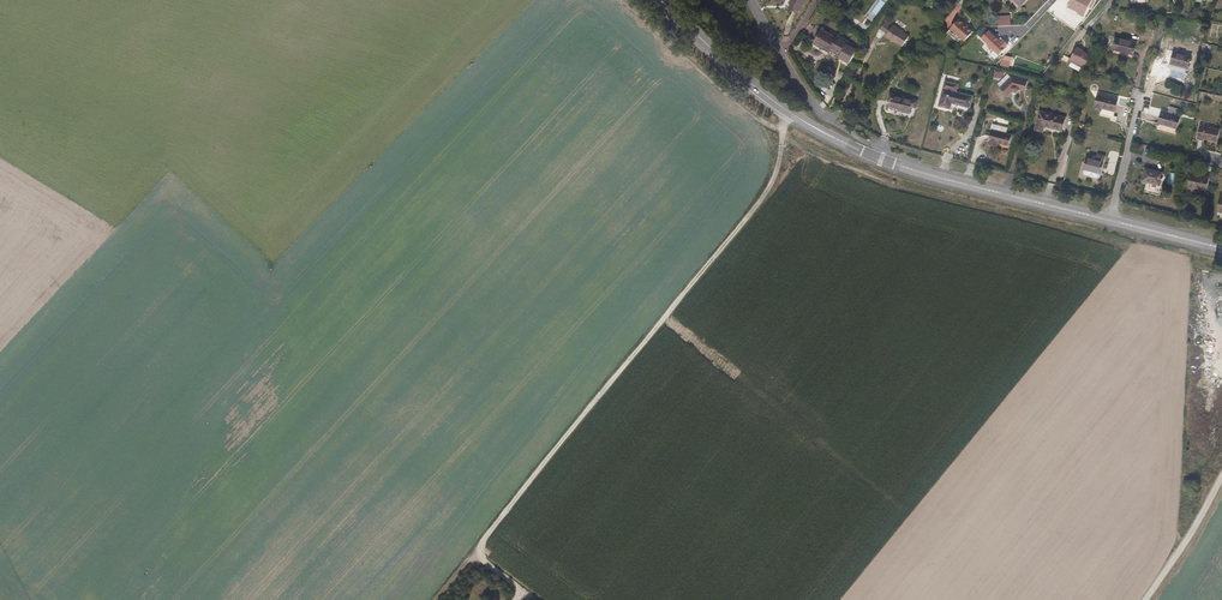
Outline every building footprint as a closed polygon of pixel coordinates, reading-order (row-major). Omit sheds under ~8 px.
[(808,1),(807,0),(794,0),(794,1),(792,0),(791,0),(787,8),(789,9),(787,12),(797,18),(808,1)] [(1071,7),(1082,14),(1084,11),(1089,14),(1092,8),(1091,8),(1094,3),(1090,0),(1075,0),(1071,7)] [(998,25),(1011,25),(1011,15),(998,16),(998,25)] [(960,20),(951,29),(965,42),(974,33),(969,28),(968,29),(964,25),(965,25),(960,20)] [(889,34),(896,40),(903,46),(911,36),(896,25),(889,34)] [(810,46),(821,51),(823,50),(836,56),(843,41),(833,36),(832,38),(817,31),(810,46)] [(982,39),(1000,56),(1007,48),(1009,45),(1004,41),(1002,43),(989,32),(982,39)] [(1114,51),(1133,61),(1139,49),(1120,40),(1114,51)] [(1072,60),(1087,67),(1092,55),(1078,48),(1072,60)] [(1170,64),(1188,69),(1191,56),(1174,51),(1170,64)] [(1003,59),(1001,65),(1009,67),(1011,62),(1003,59)] [(958,84),(960,78),(948,75),(946,81),(958,84)] [(1020,90),(1025,92),(1028,80),(1007,75),(1003,91),(1019,95),(1020,90)] [(952,104),(969,108),(973,96),(944,88),(938,106),(950,109),(952,104)] [(891,109),(911,114),(912,107),(916,108),(918,100),(890,93),(888,100),(893,102),(891,109)] [(1103,109),(1114,112),(1118,100),(1105,97),(1105,95),(1099,93),(1094,109),(1102,111),(1103,109)] [(1113,118),(1115,113),(1103,109),(1101,115),(1113,118)] [(1062,133),(1066,118),(1040,111),(1034,130),(1042,133),(1044,127),(1062,133)] [(1158,125),(1167,127),(1170,117),(1180,118),(1162,112),(1158,125)] [(1170,117),(1167,127),(1176,130),(1180,118),(1170,117)] [(1219,129),(1198,125),(1196,138),(1216,142),(1219,129)] [(1011,135),(990,130),(988,141),(990,141),(988,146),(996,148),(997,143),(1008,146),(1011,135)] [(1102,163),(1084,158),(1081,169),(1099,174),(1102,163)] [(1142,182),(1151,185),(1154,172),(1145,170),(1142,182)] [(1154,172),(1151,185),(1159,187),(1162,174),(1154,172)] [(1207,177),(1188,174),(1186,189),(1194,191),(1194,189),(1205,191),(1207,177)]
